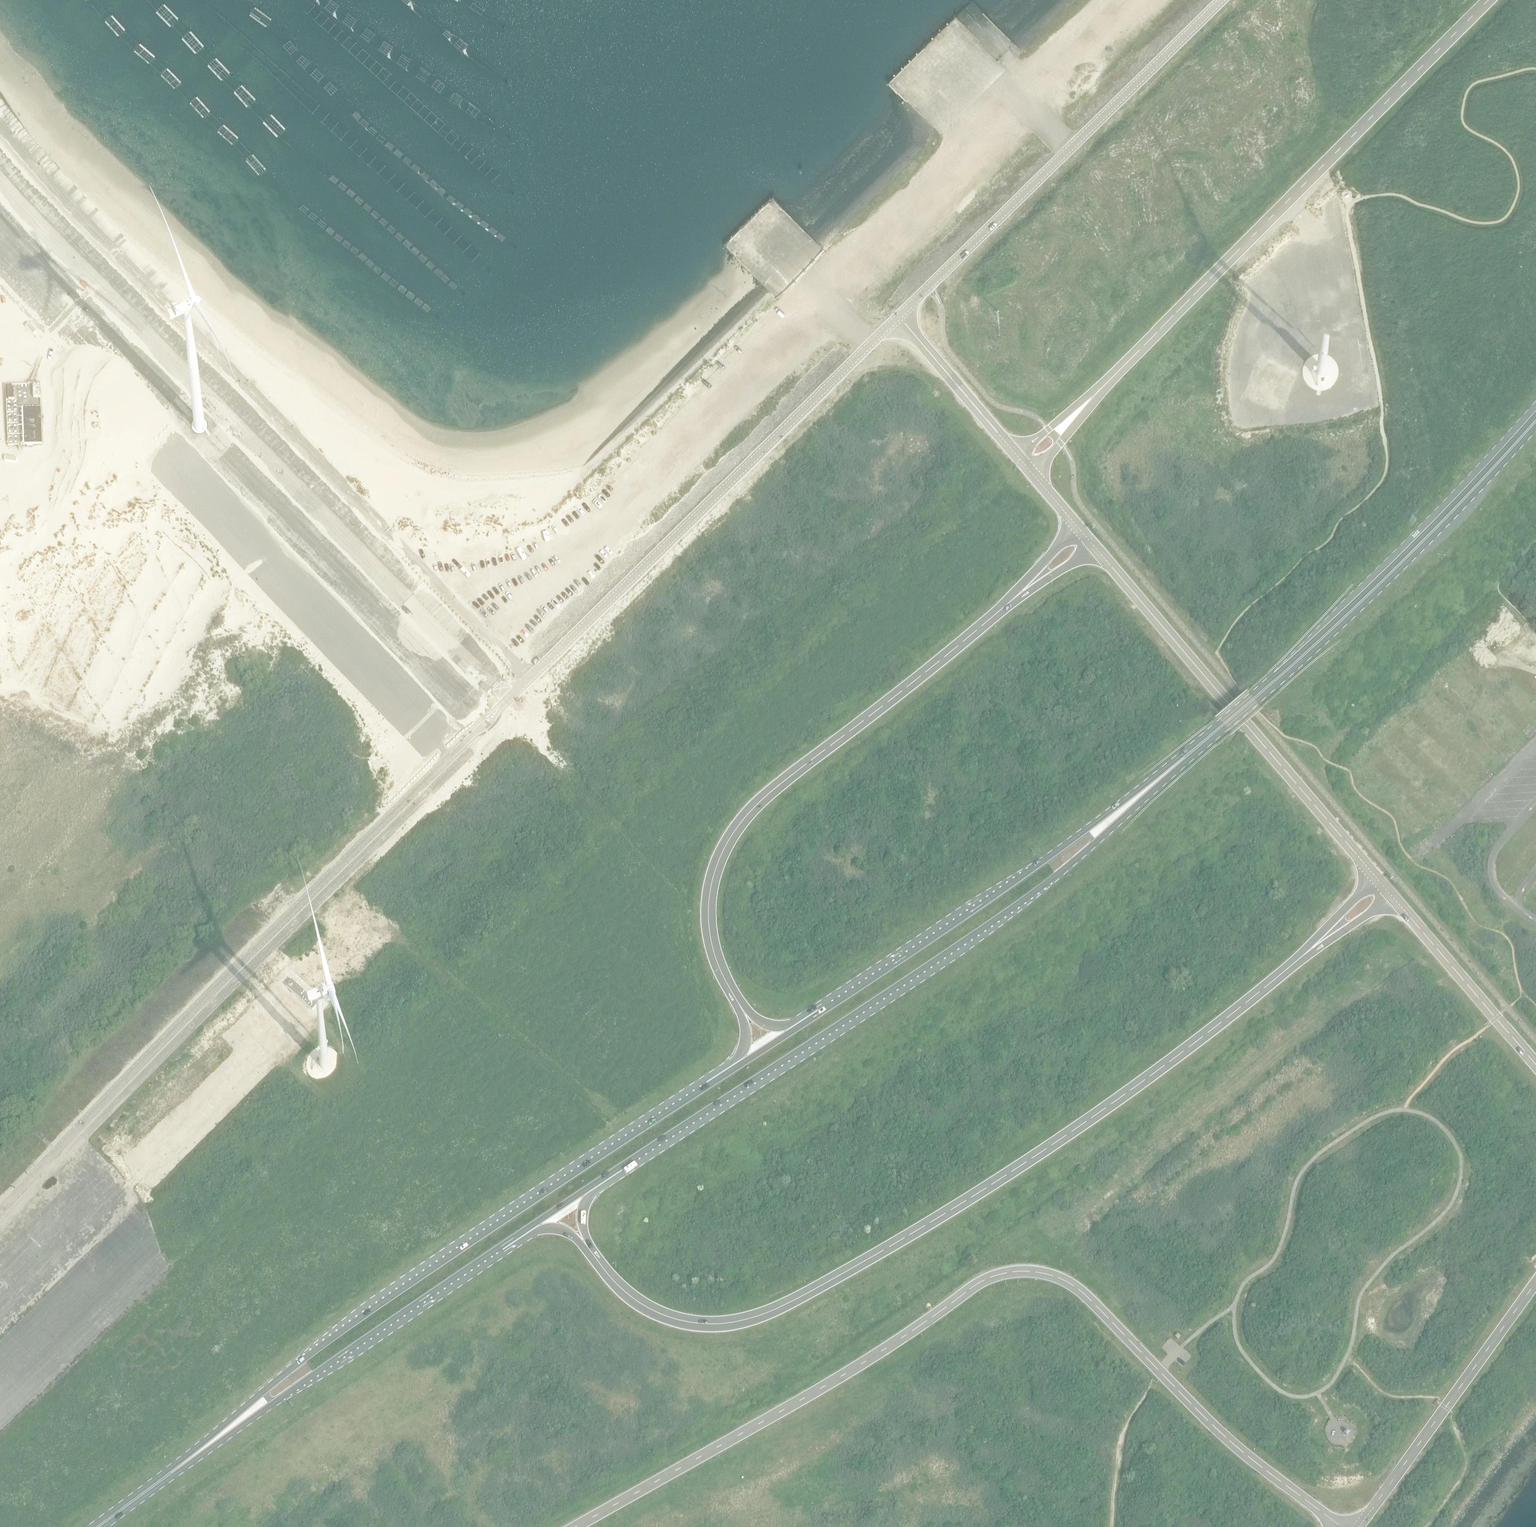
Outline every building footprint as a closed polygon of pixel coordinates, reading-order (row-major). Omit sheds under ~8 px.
[(1315,372),(1315,373),(1316,375),(1316,376),(1318,377),(1319,378),(1320,378),(1321,377),(1323,377),(1323,376),(1324,375),(1325,373),(1324,372),(1324,370),(1323,369),(1321,368),(1320,368),(1318,369),(1317,369),(1316,370),(1315,372)] [(40,385),(33,386),(33,399),(41,399),(40,385)] [(23,410),(24,446),(42,446),(41,410),(23,410)] [(194,423),(193,425),(194,427),(194,428),(195,429),(197,430),(198,431),(200,431),(201,430),(203,429),(204,428),(204,426),(204,425),(204,423),(203,422),(202,421),(201,420),(200,420),(198,420),(197,420),(196,421),(195,422),(194,423)] [(457,663),(465,672),(469,668),(461,660),(457,663)] [(480,686),(488,692),(491,688),(483,682),(480,686)] [(320,1063),(319,1065),(319,1066),(320,1067),(320,1068),(321,1069),(322,1069),(323,1070),(325,1070),(326,1069),(327,1068),(328,1067),(329,1066),(329,1064),(328,1063),(327,1062),(326,1061),(324,1060),(323,1060),(322,1061),(320,1062),(320,1063)]
